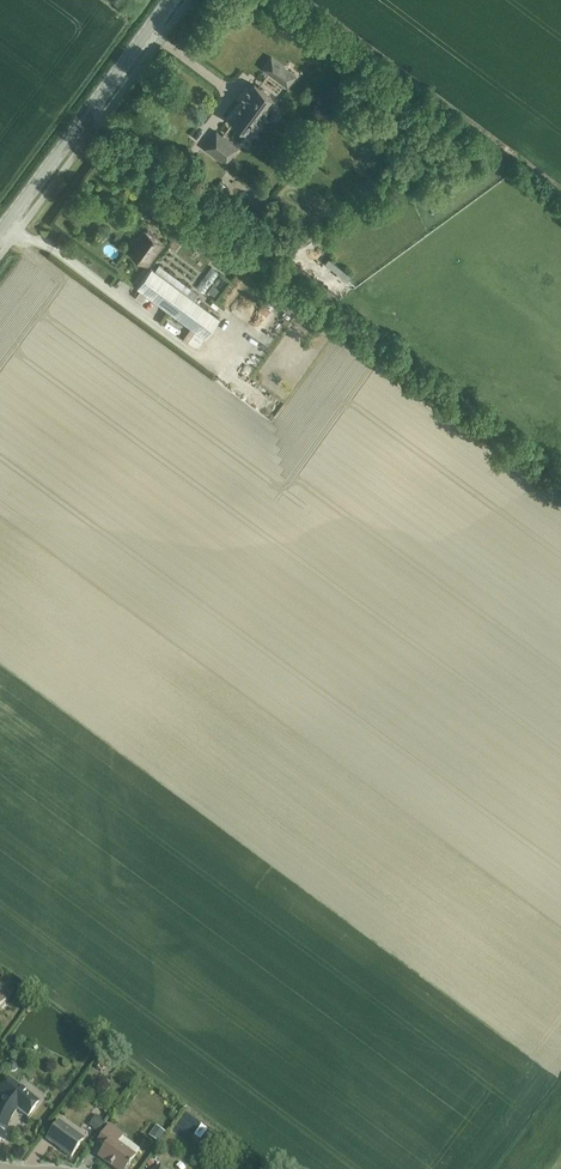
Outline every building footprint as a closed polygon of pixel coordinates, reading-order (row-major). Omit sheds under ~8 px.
[(263,68),(287,86),(295,75),(271,57),(263,68)] [(270,104),(274,98),(255,84),(249,91),(247,90),(242,96),(245,98),(229,119),(249,134),(263,113),(265,114),(266,116),(268,118),(272,118),(277,111),(276,107),(274,105),(271,105),(270,104)] [(204,148),(226,164),(238,147),(216,132),(204,148)] [(136,236),(126,249),(148,265),(164,242),(144,228),(138,237),(136,236)] [(330,255),(326,261),(341,273),(333,284),(345,293),(358,276),(330,255)] [(137,288),(205,338),(219,318),(194,300),(199,293),(159,264),(155,271),(151,268),(137,288)] [(104,1049),(98,1057),(103,1061),(110,1053),(104,1049)] [(103,1061),(98,1057),(88,1070),(93,1074),(103,1061)] [(4,1142),(5,1136),(7,1130),(8,1125),(11,1119),(14,1114),(17,1109),(28,1117),(40,1102),(9,1078),(0,1090),(0,1096),(4,1099),(0,1104),(0,1141),(4,1142)] [(103,1127),(107,1116),(95,1112),(92,1124),(103,1127)] [(59,1149),(71,1157),(84,1140),(59,1122),(46,1139),(54,1145),(55,1144),(60,1147),(59,1149)] [(152,1131),(162,1138),(168,1130),(158,1122),(152,1131)] [(98,1157),(107,1164),(108,1163),(114,1167),(113,1168),(115,1168),(128,1168),(127,1167),(140,1150),(122,1137),(123,1135),(109,1125),(98,1141),(106,1147),(98,1157)]
